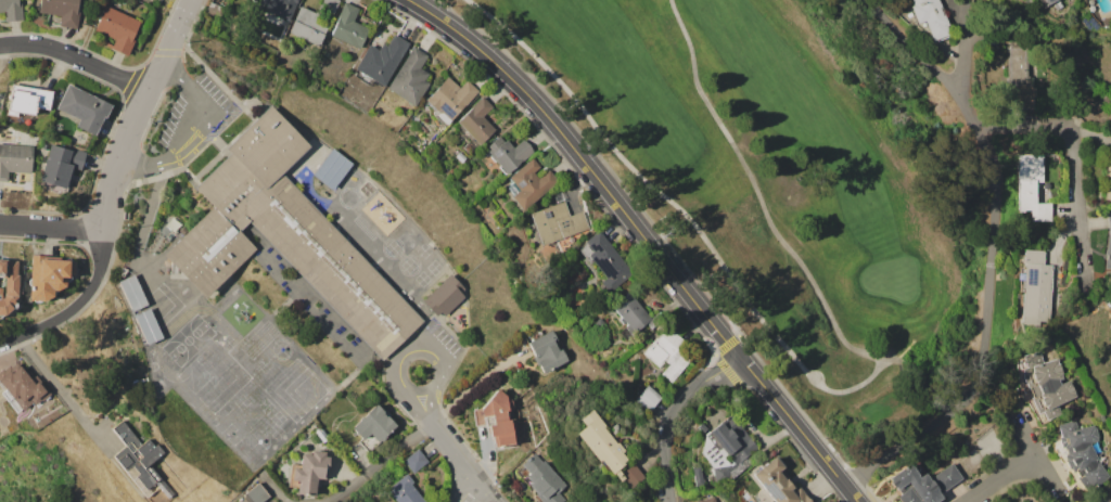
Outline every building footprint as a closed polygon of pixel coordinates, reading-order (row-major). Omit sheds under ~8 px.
[(2,12),(0,12),(0,0),(17,0),(17,3),(22,2),(23,21),(3,22),(2,12)] [(38,12),(40,0),(79,0),(77,11),(79,12),(76,29),(59,26),(61,16),(38,12)] [(257,8),(260,0),(298,0),(289,21),(257,8)] [(318,8),(321,0),(337,0),(340,1),(333,14),(318,8)] [(912,4),(911,0),(939,0),(953,37),(932,44),(929,34),(916,23),(909,5),(912,4)] [(1043,8),(1039,0),(1059,0),(1062,7),(1055,10),(1052,5),(1055,4),(1053,2),(1043,8)] [(209,2),(225,9),(218,23),(204,16),(209,2)] [(330,36),(339,16),(337,15),(344,2),(358,9),(353,22),(368,28),(359,49),(330,36)] [(104,5),(140,21),(132,38),(135,39),(127,55),(106,46),(107,43),(112,46),(115,40),(93,30),(104,5)] [(288,33),(299,7),(330,20),(325,29),(328,30),(321,44),(319,43),(318,47),(288,33)] [(382,87),(372,80),(369,85),(353,75),(355,70),(354,69),(359,61),(358,60),(365,48),(367,49),(369,44),(378,51),(382,44),(386,47),(394,35),(408,43),(382,87)] [(1008,47),(1029,46),(1029,76),(1030,76),(1030,77),(1033,77),(1033,96),(1032,96),(1032,107),(1008,107),(1008,47)] [(386,87),(413,47),(427,56),(420,67),(429,74),(424,79),(430,83),(414,106),(386,87)] [(425,101),(447,77),(459,87),(465,79),(478,91),(446,126),(432,113),(435,110),(425,101)] [(12,85),(51,92),(48,110),(37,108),(36,113),(34,113),(34,115),(17,112),(16,116),(7,115),(12,85)] [(55,108),(67,85),(111,105),(104,118),(103,118),(94,136),(76,126),(79,120),(55,108)] [(457,123),(471,108),(470,107),(482,96),(493,106),(482,116),(495,129),(478,144),(477,143),(467,153),(461,147),(468,141),(455,128),(459,124),(457,123)] [(423,318),(282,172),(308,147),(269,106),(226,149),(230,153),(194,188),(213,207),(188,230),(184,226),(179,231),(183,235),(163,255),(205,297),(206,296),(208,298),(214,299),(232,280),(232,276),(230,273),(255,248),(240,231),(250,221),(382,360),(423,318)] [(485,149),(499,137),(503,141),(507,139),(514,147),(524,140),(534,151),(507,173),(506,172),(505,173),(498,167),(500,166),(496,162),(495,162),(489,155),(487,156),(484,152),(487,150),(485,149)] [(8,181),(0,181),(0,144),(33,146),(31,173),(8,171),(8,181)] [(50,144),(68,150),(69,146),(86,152),(80,170),(72,167),(64,195),(37,186),(50,144)] [(310,175),(331,147),(352,163),(331,190),(310,175)] [(1110,157),(1106,157),(1102,200),(1110,201),(1110,152),(1110,157)] [(1014,155),(1042,154),(1043,180),(1046,184),(1050,191),(1052,196),(1053,203),(1051,203),(1052,220),(1030,221),(1030,210),(1023,211),(1023,213),(1017,213),(1014,155)] [(523,210),(512,196),(514,194),(508,185),(511,182),(508,178),(533,158),(541,168),(534,173),(537,178),(548,169),(559,182),(523,210)] [(529,214),(565,201),(570,216),(584,210),(589,228),(541,245),(529,214)] [(598,231),(631,272),(608,292),(600,282),(605,278),(592,261),(589,265),(578,250),(583,246),(582,245),(585,243),(584,242),(598,231)] [(1023,249),(1045,250),(1044,265),(1050,265),(1049,289),(1051,289),(1049,325),(1021,324),(1022,292),(1019,292),(1018,255),(1023,255),(1023,249)] [(31,255),(61,257),(61,260),(64,260),(66,258),(69,259),(72,261),(75,261),(75,268),(74,268),(74,272),(72,275),(71,276),(71,279),(68,281),(67,283),(65,283),(64,285),(56,291),(55,294),(53,295),(52,297),(43,303),(24,301),(24,293),(22,293),(23,265),(30,265),(31,255)] [(1,316),(0,317),(0,259),(8,259),(8,260),(17,261),(16,274),(17,275),(16,306),(12,309),(3,316),(1,316)] [(117,281),(132,274),(144,300),(146,305),(131,311),(117,281)] [(421,301),(449,274),(464,288),(460,293),(464,297),(444,317),(439,312),(436,316),(421,301)] [(628,294),(652,322),(627,342),(620,332),(625,329),(624,327),(626,325),(625,323),(623,324),(618,319),(621,318),(612,307),(628,294)] [(132,314),(148,308),(153,320),(162,337),(146,345),(132,314)] [(593,322),(599,318),(604,324),(599,329),(593,322)] [(671,383),(660,374),(668,364),(664,361),(659,368),(641,353),(665,325),(697,351),(671,383)] [(527,343),(550,331),(556,340),(553,342),(558,350),(560,348),(566,360),(544,373),(538,364),(536,365),(532,357),(534,356),(527,343)] [(1068,379),(1075,397),(1081,407),(1040,424),(1036,416),(1033,409),(1030,406),(1027,400),(1022,403),(1020,400),(1019,396),(1018,392),(1017,388),(1020,388),(1018,381),(1018,374),(1017,365),(1017,359),(1019,357),(1022,356),(1039,350),(1043,362),(1056,358),(1058,363),(1059,363),(1062,373),(1061,374),(1062,378),(1059,379),(1060,383),(1068,379)] [(2,389),(0,386),(0,371),(3,369),(4,370),(9,365),(11,368),(16,362),(30,379),(36,374),(52,394),(49,396),(51,397),(38,408),(36,404),(34,406),(31,403),(23,411),(22,409),(17,413),(1,392),(5,389),(3,388),(2,389)] [(633,400),(646,385),(661,398),(648,413),(633,400)] [(472,410),(481,409),(497,389),(510,400),(512,410),(508,410),(510,420),(513,419),(518,443),(503,446),(503,447),(499,448),(498,447),(495,448),(493,437),(489,437),(488,426),(484,427),(483,424),(474,425),(472,410)] [(350,428),(366,414),(366,413),(375,403),(381,410),(384,408),(391,416),(388,419),(395,425),(384,436),(386,437),(368,453),(358,441),(361,439),(350,428)] [(572,433),(582,425),(576,419),(589,409),(602,425),(599,427),(613,443),(615,442),(622,451),(618,453),(624,460),(621,462),(622,464),(615,469),(618,474),(631,463),(642,477),(626,491),(611,473),(610,474),(598,460),(596,461),(572,433)] [(731,414),(757,448),(749,455),(754,462),(730,481),(714,482),(713,468),(701,453),(704,435),(731,414)] [(112,428),(123,420),(141,443),(148,438),(154,447),(157,443),(164,452),(149,464),(174,494),(168,499),(155,482),(149,489),(152,493),(145,499),(124,472),(126,471),(113,455),(126,445),(112,428)] [(1098,462),(1109,477),(1101,484),(1100,482),(1093,489),(1086,491),(1076,486),(1073,482),(1055,451),(1053,445),(1055,438),(1056,433),(1059,428),(1058,424),(1075,420),(1078,428),(1094,425),(1094,427),(1096,427),(1098,438),(1097,438),(1097,441),(1089,443),(1098,460),(1095,461),(1096,463),(1098,462)] [(314,432),(319,427),(331,440),(325,445),(314,432)] [(401,460),(417,448),(427,462),(412,474),(401,460)] [(296,494),(297,487),(288,486),(291,464),(299,466),(302,453),(310,454),(311,450),(325,452),(325,453),(330,454),(327,480),(320,479),(319,487),(316,487),(315,493),(312,493),(311,497),(296,494)] [(565,501),(564,501),(542,501),(535,494),(536,493),(516,472),(522,466),(521,465),(534,453),(541,461),(542,460),(566,486),(559,493),(565,501)] [(799,487),(811,501),(772,501),(774,501),(752,475),(774,456),(783,467),(781,468),(797,488),(799,487)] [(941,498),(935,501),(900,501),(896,498),(901,494),(897,489),(895,490),(894,488),(892,488),(889,482),(889,480),(887,478),(909,463),(918,475),(917,475),(918,477),(924,473),(929,480),(931,479),(930,477),(952,463),(955,468),(957,467),(959,471),(957,472),(961,478),(941,492),(938,489),(935,490),(941,498)] [(701,469),(703,479),(704,479),(704,481),(703,481),(703,485),(694,486),(692,471),(693,468),(699,467),(701,469)] [(410,484),(425,501),(396,501),(386,490),(407,474),(413,481),(410,484)] [(269,497),(263,501),(238,501),(258,484),(269,497)]
